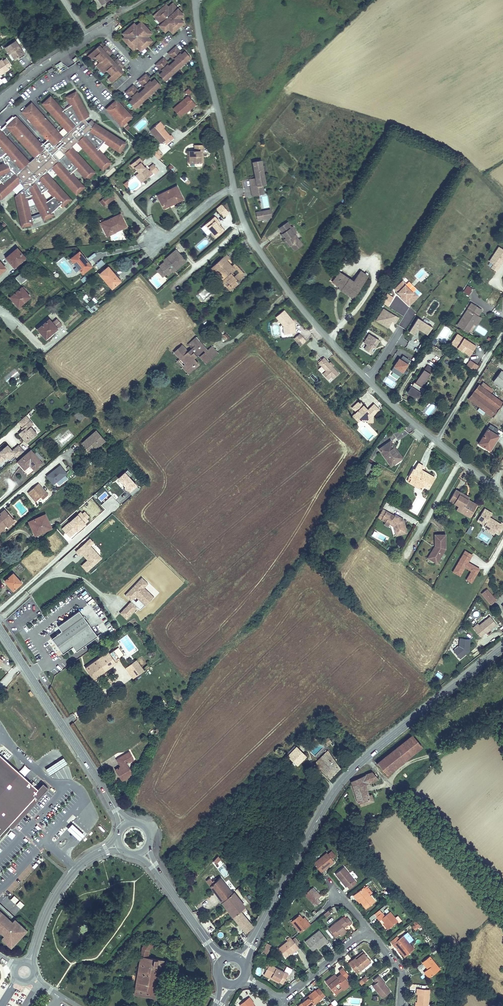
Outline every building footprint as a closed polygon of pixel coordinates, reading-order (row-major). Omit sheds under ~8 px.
[(180,18),(183,15),(178,9),(176,10),(171,5),(168,7),(166,5),(159,10),(154,16),(161,24),(159,25),(165,32),(168,28),(171,31),(175,27),(178,24),(182,21),(180,18)] [(150,39),(148,36),(152,33),(146,27),(144,29),(139,23),(136,26),(134,23),(123,34),(125,36),(130,42),(128,44),(133,50),(137,47),(139,49),(145,44),(147,42),(150,39)] [(16,41),(5,48),(14,62),(25,55),(16,41)] [(98,58),(109,49),(106,46),(103,49),(99,45),(88,56),(91,60),(95,57),(97,59),(98,58)] [(191,58),(185,52),(185,51),(182,54),(175,47),(172,50),(184,63),(191,58)] [(100,69),(111,59),(108,55),(111,52),(109,49),(98,58),(97,59),(100,62),(96,65),(100,69)] [(184,63),(172,50),(169,53),(175,60),(172,63),(173,63),(178,69),(184,63)] [(110,72),(121,62),(118,59),(115,63),(111,59),(100,69),(103,73),(107,70),(109,73),(110,72)] [(178,69),(173,63),(172,63),(169,66),(163,59),(159,61),(172,75),(178,69)] [(1,74),(9,69),(7,67),(11,65),(7,60),(4,62),(3,61),(2,60),(0,61),(0,74),(1,74)] [(172,75),(159,61),(156,64),(163,71),(160,74),(160,75),(165,81),(172,75)] [(112,83),(123,72),(120,68),(123,65),(121,62),(110,72),(109,73),(112,75),(108,79),(112,83)] [(154,91),(160,85),(155,79),(152,82),(145,75),(142,78),(154,91)] [(154,91),(142,78),(139,81),(145,87),(142,90),(142,91),(148,97),(154,91)] [(141,102),(148,97),(142,91),(142,90),(139,93),(133,86),(129,89),(141,102)] [(76,89),(65,96),(70,104),(72,103),(81,120),(91,115),(76,89)] [(141,102),(129,89),(126,92),(132,99),(129,102),(130,102),(135,108),(141,102)] [(50,94),(43,103),(68,131),(76,123),(63,110),(64,107),(50,94)] [(196,105),(190,98),(188,96),(173,109),(180,117),(186,111),(192,106),(193,107),(196,105)] [(132,116),(117,99),(106,109),(122,126),(132,116)] [(32,101),(22,110),(47,139),(49,137),(54,144),(64,135),(32,101)] [(17,115),(6,125),(34,155),(44,147),(41,144),(43,142),(17,115)] [(127,142),(95,121),(90,129),(106,140),(104,142),(121,152),(127,142)] [(170,136),(163,128),(158,123),(150,130),(162,143),(164,141),(167,144),(174,138),(171,135),(170,136)] [(29,159),(0,127),(0,145),(21,168),(29,159)] [(84,133),(77,140),(103,169),(112,161),(100,147),(98,149),(84,133)] [(73,145),(65,152),(87,179),(96,172),(73,145)] [(201,163),(200,151),(203,151),(203,145),(195,145),(195,151),(188,151),(188,157),(189,157),(189,163),(201,163)] [(158,159),(163,155),(158,150),(154,154),(158,159)] [(145,168),(141,163),(142,162),(139,158),(130,164),(134,168),(135,167),(137,171),(138,170),(140,172),(139,172),(138,173),(144,181),(149,177),(146,174),(149,171),(146,167),(145,168)] [(0,163),(0,173),(11,170),(7,160),(0,163)] [(59,160),(53,166),(52,167),(76,194),(85,185),(73,172),(71,173),(59,160)] [(265,184),(261,161),(253,162),(256,178),(256,180),(250,181),(253,196),(259,195),(258,186),(261,185),(265,184)] [(158,170),(153,164),(149,168),(150,169),(153,173),(158,170)] [(48,171),(39,178),(63,202),(61,204),(63,206),(72,198),(48,171)] [(0,184),(0,197),(1,199),(22,179),(15,172),(0,184)] [(144,181),(138,173),(135,175),(142,183),(144,181)] [(35,180),(28,188),(43,218),(55,214),(54,211),(51,212),(46,201),(48,199),(43,192),(42,192),(35,180)] [(183,199),(177,186),(157,196),(163,206),(177,200),(178,202),(183,199)] [(23,189),(15,196),(21,226),(33,224),(28,196),(26,197),(23,189)] [(104,206),(115,198),(111,193),(100,201),(104,206)] [(164,209),(178,202),(177,200),(163,206),(164,209)] [(229,212),(222,204),(216,209),(223,217),(229,212)] [(271,217),(270,210),(262,211),(264,219),(271,217)] [(117,228),(125,224),(120,214),(106,221),(106,220),(101,223),(107,236),(116,232),(116,231),(115,229),(117,228)] [(219,224),(216,221),(217,220),(215,216),(205,225),(216,237),(224,230),(219,224)] [(303,245),(299,239),(298,240),(295,234),(294,235),(289,229),(291,227),(287,222),(279,228),(283,233),(286,237),(284,238),(286,241),(287,240),(290,245),(291,245),(295,251),(303,245)] [(502,260),(502,249),(497,246),(487,266),(497,271),(502,260)] [(25,258),(17,248),(6,258),(14,267),(25,258)] [(88,263),(79,252),(71,259),(83,274),(89,268),(86,264),(88,263)] [(176,269),(186,261),(179,253),(176,255),(174,252),(166,258),(168,260),(166,263),(165,262),(164,262),(159,266),(161,268),(166,274),(167,275),(172,271),(171,269),(174,267),(176,269)] [(231,273),(235,270),(231,266),(226,261),(229,258),(226,255),(211,269),(214,272),(218,268),(226,277),(222,281),(228,288),(235,282),(237,284),(239,282),(238,280),(244,274),(240,270),(238,272),(234,276),(231,273)] [(99,269),(105,265),(102,260),(96,264),(99,269)] [(240,270),(234,264),(231,266),(235,270),(235,269),(238,272),(240,270)] [(117,277),(108,267),(105,270),(102,272),(100,274),(112,288),(118,283),(115,279),(117,277)] [(166,274),(161,268),(158,270),(163,276),(166,274)] [(226,277),(218,268),(214,272),(222,281),(226,277)] [(480,280),(488,284),(494,272),(485,268),(480,280)] [(29,277),(24,271),(15,278),(21,284),(30,277),(29,277)] [(361,286),(368,276),(361,271),(353,281),(361,286)] [(361,286),(353,281),(339,272),(332,282),(340,287),(342,288),(341,290),(353,298),(361,286)] [(409,305),(420,294),(404,278),(393,289),(409,305)] [(230,290),(237,284),(235,282),(228,288),(230,290)] [(467,285),(463,291),(469,295),(473,289),(467,285)] [(30,297),(22,287),(10,297),(14,301),(15,300),(20,305),(30,297)] [(381,303),(388,306),(393,295),(386,292),(381,303)] [(473,323),(478,316),(482,310),(471,303),(464,314),(466,315),(464,317),(463,316),(457,325),(467,332),(473,323)] [(388,327),(391,321),(396,323),(399,315),(381,308),(375,322),(388,327)] [(294,322),(284,310),(276,317),(282,324),(283,324),(284,325),(286,334),(295,333),(294,324),(293,324),(292,323),(294,322)] [(408,331),(414,335),(417,329),(427,335),(432,325),(416,316),(408,331)] [(476,325),(481,318),(478,316),(473,323),(476,325)] [(47,337),(62,325),(57,319),(52,323),(49,319),(38,329),(41,333),(43,332),(47,337)] [(449,343),(469,356),(476,345),(456,332),(449,343)] [(363,342),(365,343),(361,350),(371,355),(380,338),(368,333),(363,342)] [(398,344),(406,347),(408,339),(400,337),(398,344)] [(199,364),(193,358),(199,353),(197,350),(203,345),(199,342),(197,344),(193,340),(189,344),(192,348),(188,352),(182,345),(176,351),(187,363),(185,365),(190,371),(199,364)] [(206,363),(217,353),(212,347),(207,351),(205,352),(201,357),(206,363)] [(187,363),(176,351),(174,352),(185,365),(187,363)] [(388,376),(398,381),(407,361),(397,356),(388,376)] [(339,373),(332,366),(329,363),(324,357),(318,363),(326,371),(323,374),(328,380),(331,376),(333,379),(339,373)] [(474,371),(478,365),(470,359),(465,365),(474,371)] [(430,374),(433,369),(427,365),(424,370),(430,374)] [(7,383),(19,374),(14,368),(2,377),(7,383)] [(421,387),(430,374),(424,370),(415,383),(414,382),(413,384),(410,388),(407,393),(414,397),(419,396),(421,393),(422,393),(424,389),(421,387)] [(501,370),(493,381),(502,388),(502,372),(501,370)] [(312,373),(309,376),(315,382),(318,380),(312,373)] [(491,394),(489,392),(483,388),(485,384),(483,383),(481,386),(479,385),(469,399),(493,417),(502,404),(502,403),(491,394)] [(491,389),(485,384),(483,388),(489,392),(491,394),(493,391),(491,389)] [(373,416),(379,410),(374,404),(368,409),(367,411),(365,408),(366,408),(360,402),(358,402),(352,408),(357,412),(355,414),(361,419),(368,420),(368,422),(373,422),(373,416)] [(85,417),(79,410),(74,415),(80,421),(85,417)] [(31,428),(34,425),(26,416),(16,424),(22,431),(18,434),(27,445),(38,435),(31,428)] [(492,446),(498,436),(496,434),(498,429),(490,424),(478,443),(488,449),(490,445),(492,446)] [(105,440),(96,430),(83,442),(82,443),(83,444),(86,448),(91,444),(95,449),(105,440)] [(400,459),(393,449),(395,448),(390,441),(379,449),(391,466),(400,459)] [(91,453),(95,449),(91,444),(86,448),(91,453)] [(16,459),(24,451),(18,445),(12,451),(7,445),(0,451),(0,465),(0,466),(13,454),(16,459)] [(402,458),(395,448),(393,449),(400,459),(402,458)] [(39,460),(34,454),(31,450),(18,462),(24,469),(29,466),(28,464),(29,464),(30,465),(34,470),(42,464),(39,460)] [(43,457),(37,451),(34,454),(39,460),(43,457)] [(75,474),(65,462),(62,465),(73,477),(75,474)] [(369,473),(374,466),(367,462),(362,469),(369,473)] [(435,478),(429,475),(429,476),(421,471),(421,470),(423,466),(418,463),(414,469),(413,469),(408,477),(409,477),(407,481),(409,482),(415,486),(417,482),(424,485),(429,488),(435,478)] [(366,478),(369,473),(362,469),(360,473),(366,478)] [(46,492),(38,484),(28,493),(31,496),(32,495),(33,496),(32,497),(36,501),(41,497),(46,492)] [(477,505),(468,500),(467,501),(463,499),(465,495),(455,490),(449,500),(459,506),(463,508),(462,510),(471,515),(477,505)] [(462,510),(463,508),(459,506),(456,509),(470,517),(471,515),(462,510)] [(490,516),(492,512),(483,507),(475,523),(494,533),(495,533),(499,535),(502,527),(502,523),(490,516)] [(10,522),(13,519),(5,509),(0,514),(1,515),(0,516),(0,531),(3,528),(6,525),(8,527),(12,523),(10,522)] [(381,519),(386,511),(383,509),(378,517),(381,519)] [(407,533),(403,519),(397,516),(396,517),(394,516),(386,511),(381,519),(385,522),(386,520),(390,523),(389,524),(393,526),(396,536),(407,533)] [(51,528),(45,515),(29,522),(31,526),(33,526),(36,533),(42,530),(43,532),(51,528)] [(36,533),(33,526),(31,526),(35,535),(43,532),(42,530),(36,533)] [(438,562),(445,549),(445,535),(435,535),(435,546),(436,546),(436,547),(430,557),(438,562)] [(86,571),(102,557),(90,545),(94,542),(89,537),(74,550),(79,555),(81,553),(86,559),(80,564),(86,571)] [(438,562),(430,557),(436,547),(436,546),(435,546),(428,558),(437,563),(438,562)] [(464,549),(452,572),(460,576),(464,568),(469,570),(465,579),(472,583),(479,567),(468,561),(472,553),(464,549)] [(20,572),(27,566),(22,560),(19,563),(15,567),(20,572)] [(21,582),(13,573),(5,581),(9,586),(11,585),(14,588),(21,582)] [(141,577),(124,595),(130,601),(118,612),(127,621),(152,594),(144,587),(148,583),(141,577)] [(495,600),(487,589),(482,593),(491,604),(495,600)] [(97,636),(79,611),(58,626),(62,631),(52,638),(55,643),(57,645),(63,654),(73,646),(76,651),(97,636)] [(479,625),(490,616),(489,615),(478,623),(479,625)] [(486,633),(496,625),(490,616),(479,625),(478,623),(473,627),(480,636),(485,632),(486,633)] [(468,656),(469,638),(457,638),(456,655),(468,656)] [(112,665),(116,662),(115,662),(114,661),(119,658),(114,650),(109,653),(108,652),(85,668),(93,679),(106,670),(104,668),(108,665),(112,665)] [(143,670),(136,660),(126,668),(129,672),(135,667),(139,674),(143,670)] [(106,670),(111,667),(116,663),(116,662),(112,665),(108,665),(104,668),(106,670)] [(139,674),(135,667),(129,672),(133,678),(139,674)] [(387,775),(422,747),(412,735),(411,736),(412,736),(407,739),(406,740),(407,740),(403,743),(402,743),(402,744),(398,747),(397,747),(397,748),(393,751),(392,752),(388,755),(387,755),(387,756),(383,759),(382,759),(382,760),(378,763),(377,763),(377,764),(378,764),(382,769),(381,769),(382,770),(382,769),(387,774),(386,774),(387,775)] [(32,749),(37,754),(41,750),(35,745),(32,749)] [(288,756),(296,748),(294,746),(286,754),(288,756)] [(319,746),(312,752),(315,755),(322,749),(319,746)] [(306,756),(297,747),(296,748),(288,756),(297,765),(306,756)] [(340,767),(328,751),(321,758),(315,764),(329,779),(340,767)] [(133,774),(126,764),(133,760),(129,752),(117,759),(121,767),(116,770),(118,774),(119,773),(123,780),(133,774)] [(0,755),(0,835),(8,826),(11,828),(43,793),(48,788),(43,783),(38,789),(34,786),(33,785),(32,783),(0,755)] [(46,769),(49,774),(60,767),(66,763),(62,757),(56,762),(46,769)] [(24,775),(29,769),(24,764),(19,771),(24,775)] [(368,796),(365,785),(378,779),(372,772),(355,780),(352,783),(359,804),(360,803),(370,799),(368,796)] [(12,829),(44,794),(43,793),(11,828),(12,829)] [(361,806),(373,801),(371,795),(368,796),(370,799),(360,803),(361,806)] [(80,840),(84,835),(79,830),(72,823),(67,829),(75,836),(80,840)] [(345,853),(350,849),(347,845),(341,850),(345,853)] [(330,862),(333,860),(332,858),(335,856),(331,851),(328,854),(327,853),(313,864),(321,873),(324,870),(323,869),(330,862)] [(216,863),(220,859),(217,855),(212,860),(216,863)] [(324,870),(334,862),(333,860),(330,862),(323,869),(324,870)] [(357,883),(343,867),(335,874),(341,881),(342,880),(347,886),(350,889),(357,883)] [(232,893),(220,878),(217,880),(215,878),(212,881),(210,878),(206,880),(216,893),(216,892),(217,892),(218,894),(218,895),(217,895),(222,902),(232,893)] [(372,892),(366,886),(363,888),(369,895),(372,892)] [(317,899),(319,897),(314,892),(315,891),(316,890),(313,887),(311,888),(304,894),(315,906),(320,902),(317,899)] [(374,902),(369,895),(363,888),(363,887),(353,896),(356,899),(357,898),(361,902),(366,909),(374,902)] [(245,907),(233,892),(232,893),(222,902),(233,917),(240,911),(245,907)] [(15,903),(18,899),(13,895),(10,899),(15,903)] [(20,900),(15,903),(19,908),(24,905),(20,900)] [(13,948),(29,932),(18,922),(15,924),(0,910),(0,936),(13,948)] [(253,926),(240,911),(233,917),(239,924),(240,926),(245,933),(253,926)] [(397,921),(395,918),(390,912),(384,916),(382,913),(377,917),(379,920),(382,918),(384,922),(389,928),(397,921)] [(311,925),(308,921),(306,923),(303,918),(300,914),(291,922),(300,933),(311,925)] [(344,928),(348,924),(349,925),(352,923),(348,917),(345,920),(343,917),(329,928),(336,937),(339,934),(340,937),(347,931),(344,928)] [(328,941),(319,930),(305,942),(312,950),(317,946),(318,946),(317,945),(322,941),(324,944),(328,941)] [(413,940),(407,932),(403,935),(409,943),(413,940)] [(414,949),(409,943),(403,935),(392,944),(395,947),(397,945),(401,950),(400,951),(404,957),(414,949)] [(296,950),(299,947),(298,946),(294,941),(293,940),(291,938),(288,941),(278,949),(285,957),(290,953),(295,949),(296,950)] [(143,948),(142,956),(149,957),(151,951),(154,947),(148,942),(143,948)] [(267,951),(271,945),(267,943),(264,947),(261,953),(265,955),(267,951)] [(356,973),(371,961),(364,953),(356,959),(355,957),(348,963),(356,973)] [(156,968),(158,959),(149,957),(142,956),(135,992),(155,996),(156,993),(152,992),(153,987),(156,987),(159,968),(156,968)] [(440,969),(429,956),(422,962),(428,969),(424,972),(429,978),(440,969)] [(288,979),(290,975),(269,964),(270,962),(266,960),(265,962),(266,963),(263,967),(267,969),(265,972),(272,976),(271,977),(279,981),(283,983),(286,978),(288,979)] [(335,993),(348,982),(346,979),(349,976),(343,968),(339,971),(341,974),(337,977),(337,978),(332,982),(329,979),(325,982),(335,993)] [(271,977),(272,976),(265,972),(264,975),(279,983),(279,981),(271,977)] [(390,992),(384,984),(380,979),(381,978),(379,975),(373,980),(376,983),(372,985),(382,998),(390,992)] [(344,990),(350,984),(348,982),(335,993),(336,994),(343,988),(344,990)] [(155,996),(135,992),(135,995),(158,999),(159,988),(156,987),(153,987),(152,992),(156,993),(155,996)] [(429,989),(417,988),(416,994),(418,994),(417,1002),(417,1005),(428,1005),(429,989)] [(322,998),(315,990),(311,993),(312,995),(305,1000),(298,1005),(309,1005),(317,1000),(318,1002),(322,998)] [(253,1004),(248,998),(240,1005),(241,1005),(254,1005),(253,1004)]
